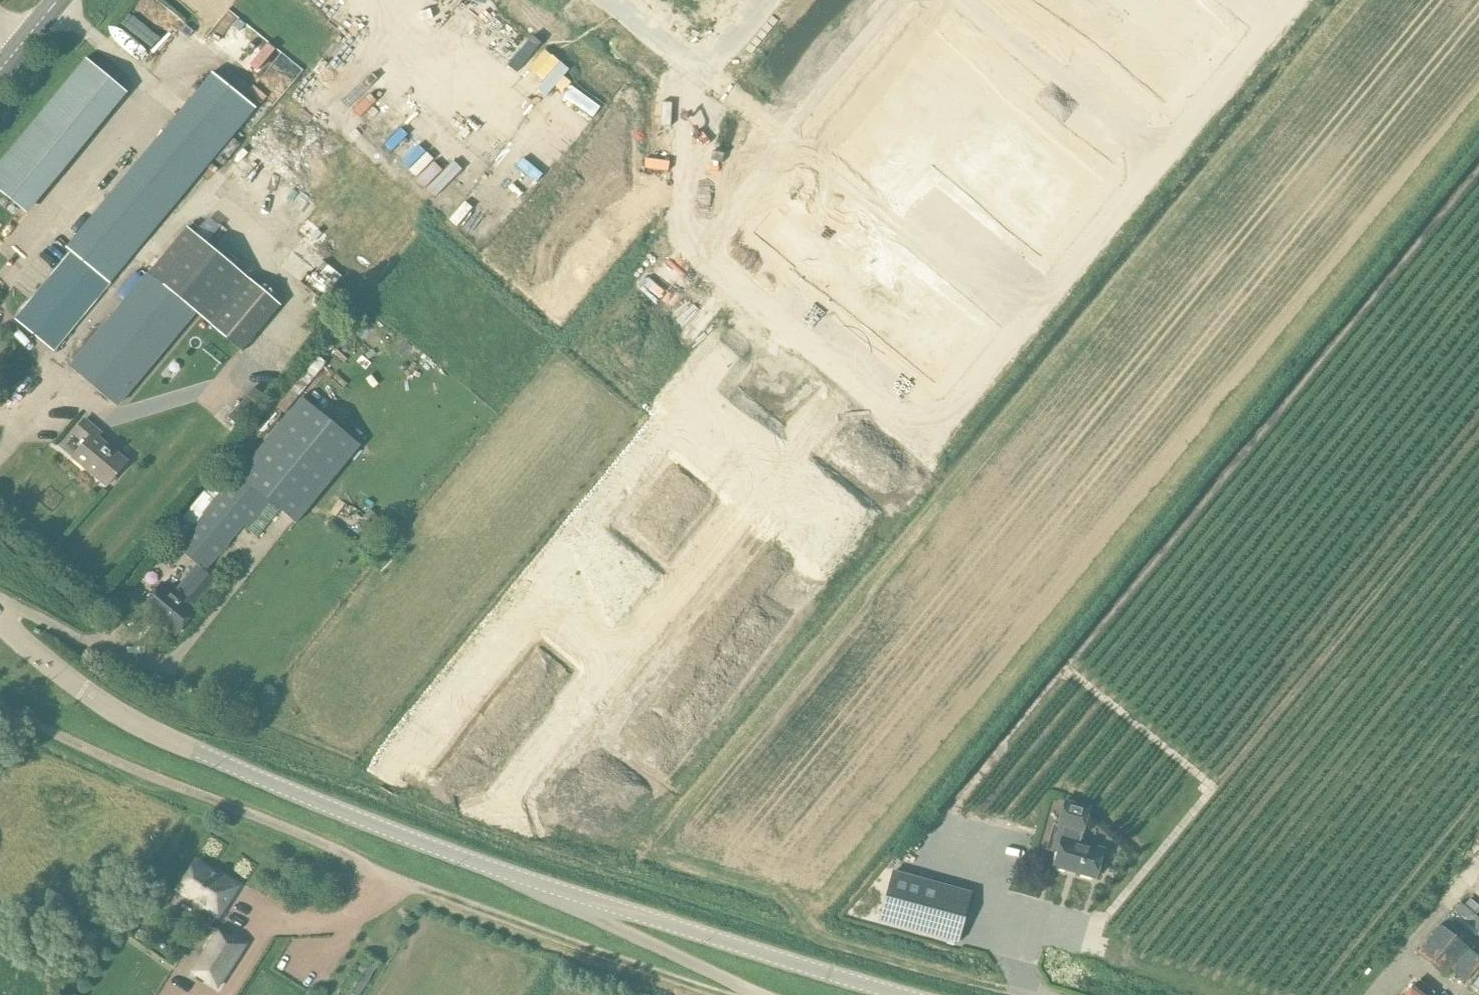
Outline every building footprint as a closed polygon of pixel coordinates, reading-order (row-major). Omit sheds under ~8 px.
[(712,21),(729,0),(687,0),(712,21)] [(1047,1),(1048,2),(1047,3),(1064,16),(1065,15),(1078,0),(1048,0),(1047,1)] [(1065,15),(1081,29),(1105,1),(1105,0),(1078,0),(1065,15)] [(1187,4),(1193,10),(1201,0),(1190,0),(1187,4)] [(1105,1),(1081,29),(1098,43),(1126,10),(1125,9),(1121,14),(1105,1)] [(1211,9),(1203,18),(1210,24),(1218,14),(1211,9)] [(1126,10),(1098,43),(1099,44),(1103,39),(1119,52),(1143,24),(1126,10)] [(908,17),(894,34),(923,57),(937,41),(908,17)] [(894,34),(881,49),(910,73),(923,57),(894,34)] [(881,49),(868,65),(897,89),(910,73),(881,49)] [(2,193),(27,213),(127,92),(87,59),(0,164),(0,191),(2,193)] [(868,65),(855,81),(889,109),(889,108),(884,104),(897,89),(868,65)] [(949,68),(944,74),(953,82),(959,76),(949,68)] [(971,75),(947,104),(964,117),(988,88),(972,75),(972,76),(971,75)] [(79,246),(116,277),(256,108),(220,77),(79,246)] [(936,84),(931,90),(940,98),(945,92),(936,84)] [(988,88),(964,117),(979,130),(1003,101),(988,89),(989,88),(988,88)] [(931,90),(925,96),(935,104),(940,98),(931,90)] [(1003,101),(979,130),(995,143),(1019,114),(1003,101)] [(1019,114),(995,143),(1010,156),(1006,160),(1007,161),(1035,128),(1019,114)] [(910,115),(904,122),(914,130),(919,123),(910,115)] [(904,122),(899,128),(909,136),(914,130),(904,122)] [(1035,128),(1007,161),(1023,174),(1047,145),(1031,133),(1035,128)] [(884,147),(878,153),(888,161),(893,155),(884,147)] [(926,150),(918,159),(925,164),(932,155),(926,150)] [(878,153),(873,160),(883,168),(888,161),(878,153)] [(932,155),(925,164),(931,170),(939,160),(932,155)] [(958,176),(950,185),(956,190),(964,181),(958,176)] [(964,181),(956,190),(962,196),(970,186),(964,181)] [(989,202),(981,211),(988,217),(996,207),(989,202)] [(996,207),(988,217),(994,222),(1002,212),(996,207)] [(185,227),(77,358),(71,366),(117,404),(123,396),(194,309),(242,348),(279,304),(185,227)] [(1021,228),(1013,238),(1019,243),(1027,233),(1021,228)] [(1027,233),(1019,243),(1026,248),(1034,238),(1027,233)] [(79,246),(17,321),(54,351),(116,277),(79,246)] [(906,260),(898,270),(905,275),(913,266),(906,260)] [(913,266),(905,275),(911,281),(919,271),(913,266)] [(873,280),(849,309),(850,310),(849,311),(865,324),(889,294),(873,280)] [(932,282),(924,291),(930,297),(938,287),(932,282)] [(938,287),(930,297),(937,302),(945,292),(938,287)] [(958,303),(950,313),(957,318),(964,309),(958,303)] [(964,309),(957,318),(963,323),(971,314),(964,309)] [(255,387),(228,418),(238,426),(264,395),(255,387)] [(202,495),(168,539),(170,541),(197,564),(198,566),(201,562),(208,569),(227,548),(224,546),(241,526),(246,530),(270,503),(283,514),(296,526),(311,509),(361,447),(302,397),(268,437),(234,479),(230,476),(243,460),(239,457),(237,455),(202,495)] [(106,487),(128,461),(100,437),(103,433),(85,418),(72,433),(85,444),(72,458),(106,487)] [(221,425),(210,438),(218,445),(229,432),(221,425)] [(145,434),(134,446),(142,453),(153,441),(145,434)] [(687,442),(679,452),(686,457),(694,448),(687,442)] [(694,448),(686,457),(692,463),(700,453),(694,448)] [(720,469),(712,479),(718,484),(726,474),(720,469)] [(726,474),(718,484),(725,490),(733,480),(726,474)] [(637,493),(608,528),(617,536),(622,530),(630,536),(653,507),(637,493)] [(270,504),(247,530),(257,538),(279,512),(270,504)] [(653,507),(630,536),(637,542),(632,548),(640,555),(669,520),(653,507)] [(669,520),(640,555),(649,562),(654,556),(661,562),(685,533),(669,520)] [(379,535),(366,549),(374,556),(386,542),(379,535)] [(802,565),(797,572),(807,580),(812,573),(802,565)] [(187,583),(181,590),(177,595),(162,583),(143,607),(176,635),(196,610),(194,609),(217,581),(202,569),(188,585),(187,583)] [(797,572),(791,578),(801,586),(807,580),(797,572)] [(773,591),(768,597),(778,606),(783,599),(773,591)] [(768,597),(762,604),(772,612),(778,606),(768,597)] [(750,618),(745,625),(755,633),(760,627),(750,618)] [(739,631),(734,638),(744,646),(749,640),(739,631)] [(540,636),(525,654),(561,685),(576,666),(540,636)] [(722,653),(716,659),(726,667),(732,661),(722,653)] [(716,659),(711,666),(721,674),(726,667),(716,659)] [(702,686),(697,693),(707,701),(712,695),(702,686)] [(697,693),(691,699),(701,708),(707,701),(697,693)] [(1065,828),(1060,847),(1054,867),(1096,878),(1104,849),(1080,842),(1090,807),(1065,799),(1058,825),(1065,828)] [(206,906),(205,908),(219,917),(239,886),(221,874),(219,877),(198,862),(180,889),(206,906)] [(893,872),(886,901),(880,920),(958,941),(963,922),(972,893),(893,872)] [(1454,911),(1478,932),(1478,918),(1461,903),(1454,911)] [(1416,952),(1445,976),(1450,970),(1464,981),(1478,963),(1478,954),(1467,944),(1440,924),(1416,952)] [(231,939),(219,931),(193,971),(218,988),(246,945),(233,936),(231,939)] [(353,994),(360,994),(380,962),(366,954),(345,990),(353,994)] [(1431,990),(1419,980),(1406,994),(1432,994),(1434,992),(1431,990)]
